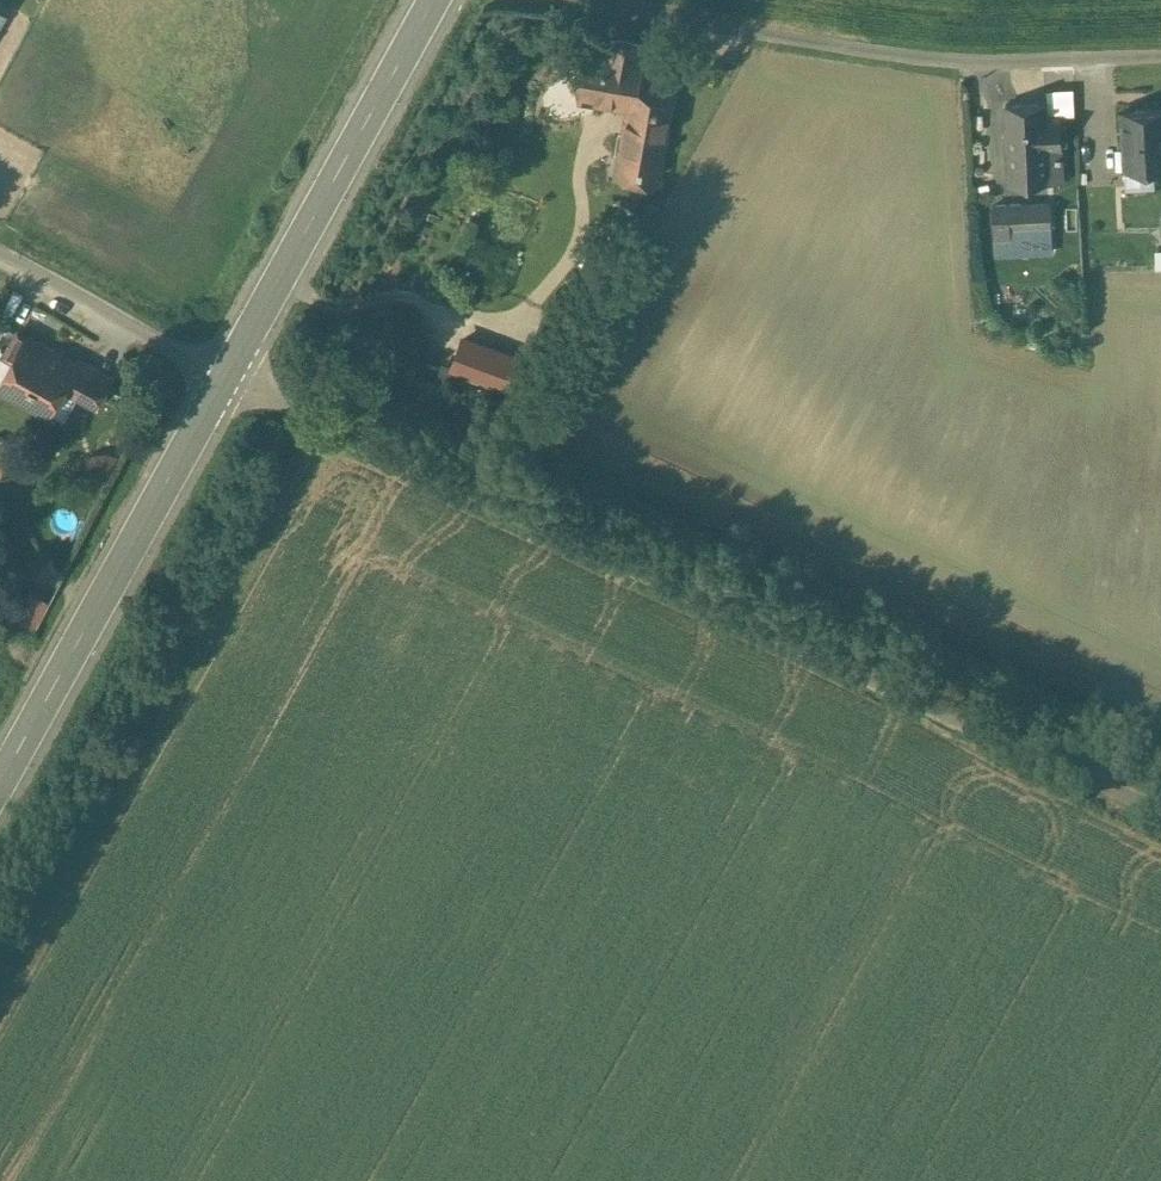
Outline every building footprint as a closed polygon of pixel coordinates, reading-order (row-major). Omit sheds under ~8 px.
[(641,43),(609,38),(608,48),(589,45),(580,95),(629,104),(618,168),(656,175),(673,82),(639,53),(641,43)] [(1044,100),(1005,102),(1007,146),(1020,145),(1021,179),(1062,176),(1059,114),(1045,115),(1044,100)] [(1121,106),(1125,164),(1160,162),(1160,104),(1121,106)] [(1049,200),(992,203),(993,237),(1009,236),(1010,251),(1052,249),(1049,200)] [(19,333),(9,351),(15,354),(0,382),(0,383),(47,409),(62,383),(95,401),(110,375),(81,359),(78,365),(56,353),(56,349),(46,344),(43,346),(19,333)] [(514,356),(465,338),(455,364),(479,373),(504,382),(514,356)]
